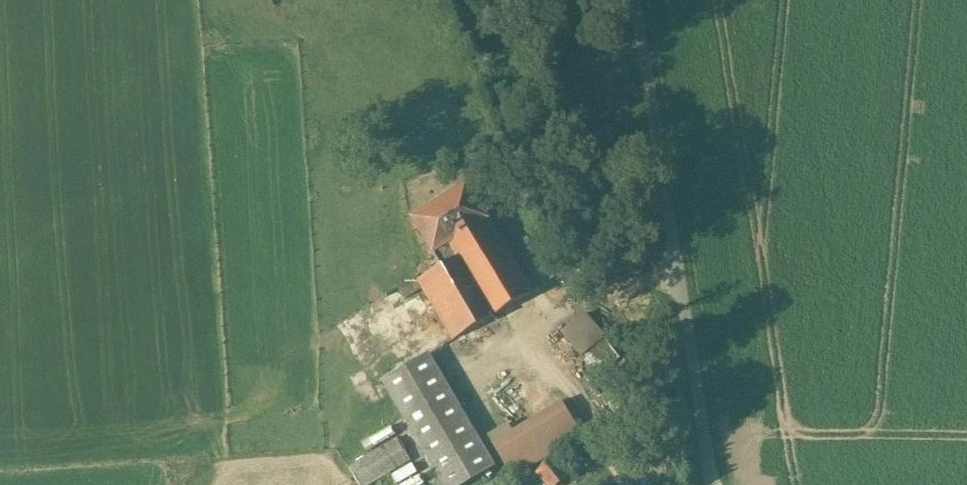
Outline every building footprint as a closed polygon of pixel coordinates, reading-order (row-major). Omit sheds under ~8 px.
[(434,252),(487,219),(466,185),(412,218),(433,252),(434,252)] [(454,339),(531,293),(487,219),(434,252),(440,263),(436,265),(439,269),(420,279),(419,280),(423,287),(454,339)] [(419,280),(420,279),(418,276),(399,287),(405,298),(423,287),(419,280)] [(604,339),(583,314),(562,332),(582,357),(585,354),(604,339)] [(619,357),(604,339),(585,354),(601,373),(619,357)] [(384,379),(440,476),(445,484),(462,484),(493,467),(427,354),(384,379)] [(492,443),(513,478),(583,436),(562,401),(492,443)] [(349,466),(360,484),(369,484),(411,460),(398,437),(369,454),(349,466)] [(536,472),(547,484),(558,484),(568,476),(552,458),(536,472)] [(440,476),(429,482),(431,484),(445,484),(440,476)]
